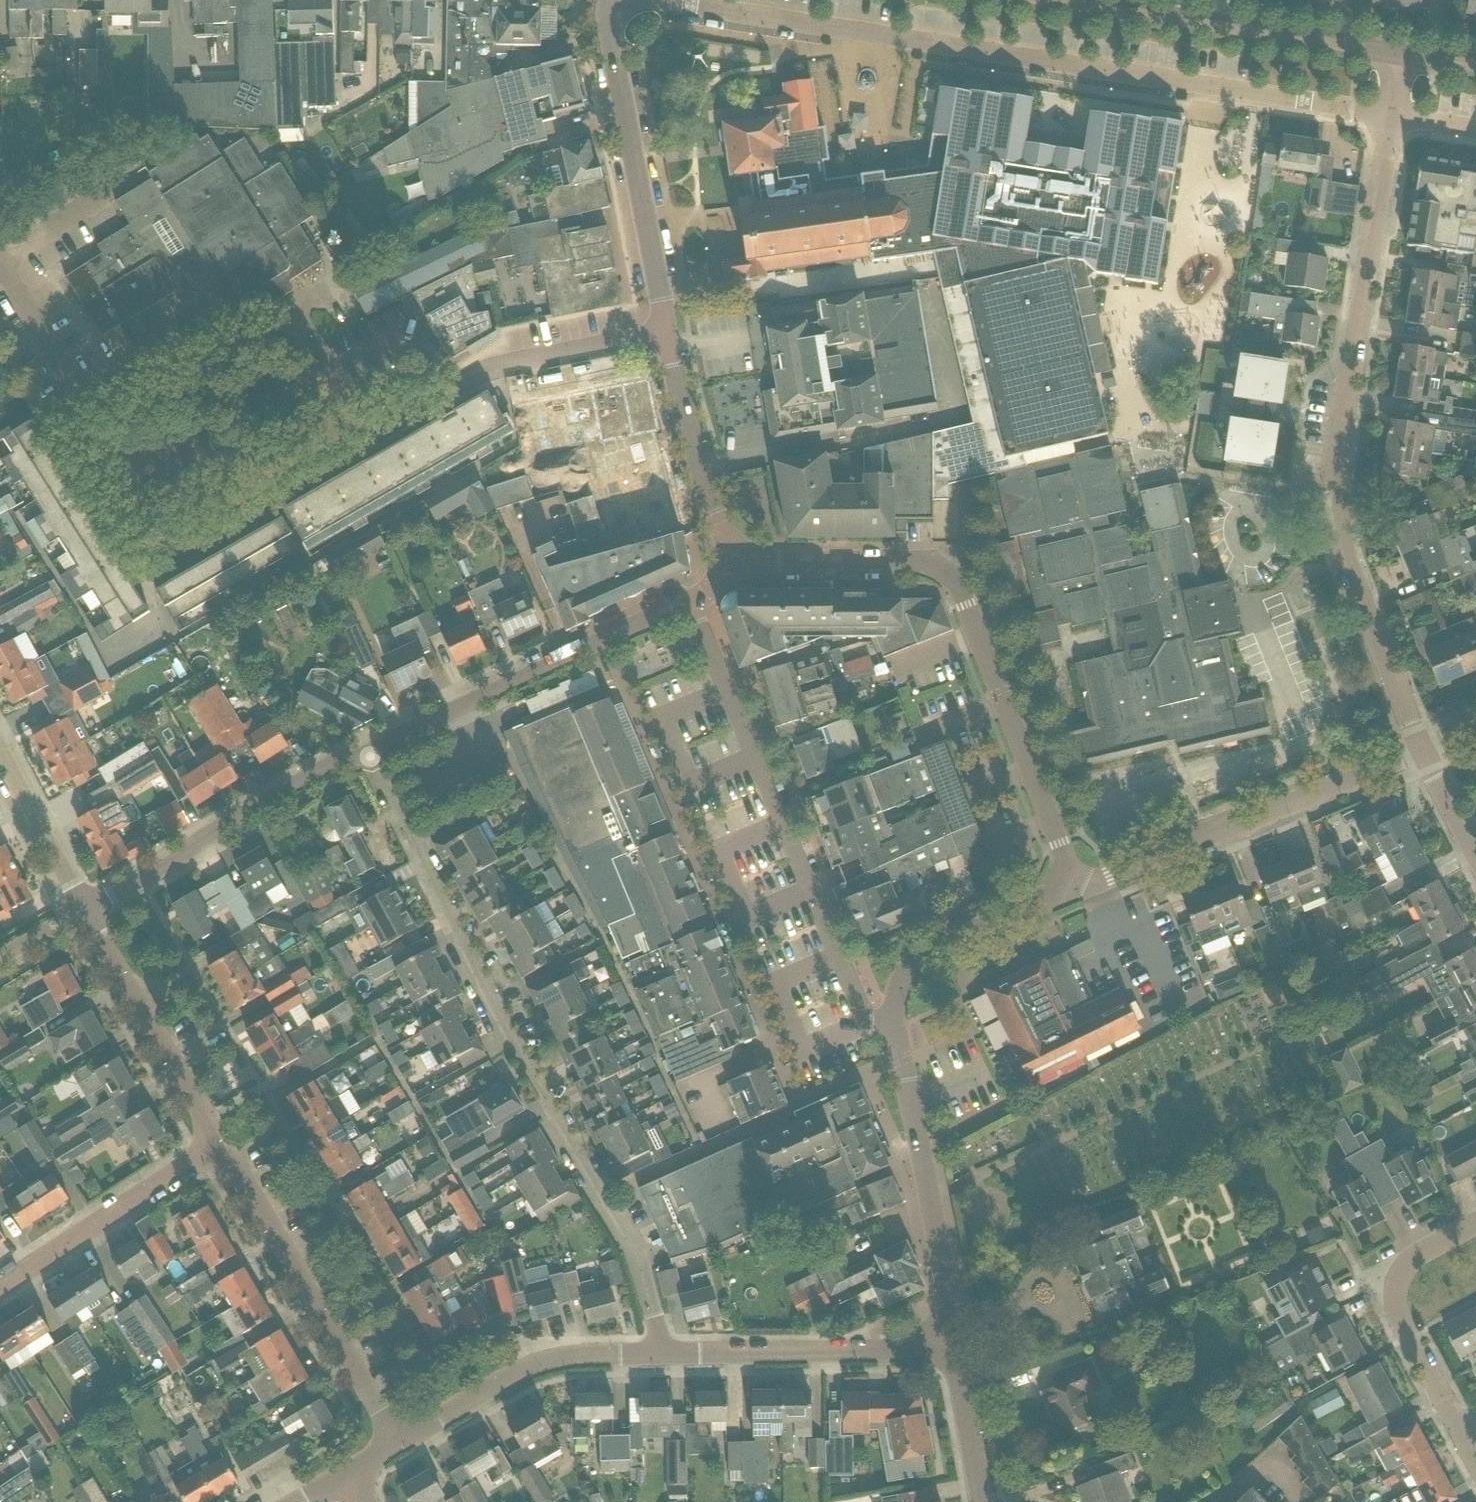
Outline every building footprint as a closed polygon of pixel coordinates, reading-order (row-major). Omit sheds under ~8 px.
[(33,37),(33,11),(38,11),(38,0),(10,0),(10,37),(33,37)] [(33,37),(45,37),(45,11),(56,11),(59,11),(59,0),(38,0),(38,11),(33,11),(33,37)] [(59,11),(56,11),(56,34),(67,34),(67,10),(80,10),(80,1),(84,1),(84,0),(59,0),(59,11)] [(169,0),(107,0),(107,12),(134,13),(134,27),(149,27),(149,59),(173,59),(172,26),(169,26),(169,0)] [(184,1),(193,1),(194,25),(205,24),(214,24),(237,22),(244,129),(278,130),(273,0),(184,0),(184,1)] [(333,0),(273,0),(278,130),(304,129),(304,107),(337,106),(336,78),(333,0)] [(341,74),(354,74),(355,32),(360,32),(361,1),(369,2),(369,0),(342,0),(342,2),(341,74)] [(395,16),(395,36),(395,45),(414,45),(415,0),(395,0),(395,16)] [(414,45),(436,46),(437,1),(438,1),(438,0),(415,0),(414,45)] [(446,82),(445,92),(447,92),(497,78),(498,54),(507,54),(508,51),(513,51),(513,46),(540,47),(542,0),(448,0),(446,82)] [(1422,0),(1380,0),(1379,6),(1420,12),(1422,0)] [(214,34),(214,24),(205,24),(205,34),(214,34)] [(192,34),(189,77),(230,80),(230,71),(222,70),(224,36),(192,34)] [(0,48),(2,69),(20,68),(18,47),(0,48)] [(397,49),(397,62),(411,62),(411,49),(397,49)] [(80,86),(97,86),(98,50),(97,50),(80,50),(80,86)] [(591,109),(578,60),(573,61),(572,58),(553,63),(497,78),(447,92),(451,107),(452,106),(473,178),(505,159),(502,152),(516,148),(531,144),(548,139),(547,137),(543,139),(541,128),(541,129),(542,128),(541,123),(556,119),(554,114),(578,108),(579,112),(591,109)] [(37,70),(40,94),(67,90),(63,66),(37,70)] [(725,127),(719,131),(721,142),(727,145),(728,153),(727,154),(730,176),(750,173),(754,198),(755,198),(756,204),(829,194),(827,180),(824,161),(830,161),(827,139),(825,127),(818,128),(811,80),(784,84),(786,98),(780,98),(763,101),(766,120),(724,126),(725,127)] [(432,82),(431,119),(451,107),(447,92),(445,92),(446,82),(432,82)] [(176,110),(176,126),(208,128),(192,84),(175,85),(175,105),(176,110)] [(737,261),(724,263),(726,278),(748,275),(749,281),(767,278),(766,272),(836,263),(837,267),(853,265),(853,261),(870,259),(870,263),(933,254),(941,290),(1067,260),(1074,291),(1091,287),(1089,280),(1096,274),(1126,279),(1126,281),(1159,286),(1185,124),(1152,119),(1152,121),(1122,116),(1122,117),(1092,113),(1085,153),(1027,144),(1034,100),(1002,94),(1001,96),(971,91),(971,93),(941,88),(928,166),(872,174),(827,180),(829,194),(756,204),(755,198),(754,198),(739,200),(740,208),(746,260),(737,261)] [(451,107),(431,119),(431,120),(406,136),(383,150),(388,167),(401,164),(413,161),(418,160),(428,201),(438,199),(473,178),(452,106),(451,107)] [(149,113),(149,125),(175,126),(175,113),(149,113)] [(279,288),(322,261),(299,225),(313,216),(280,163),(266,172),(244,138),(219,154),(208,136),(200,141),(196,135),(153,162),(157,169),(148,174),(152,179),(116,202),(116,203),(118,202),(122,209),(121,210),(130,225),(97,245),(102,254),(65,277),(75,292),(78,290),(92,312),(89,314),(102,336),(122,323),(123,325),(180,289),(196,314),(191,318),(202,336),(255,303),(256,302),(257,300),(257,298),(256,296),(272,286),(274,287),(276,288),(277,288),(279,288)] [(1245,135),(1245,156),(1254,155),(1253,135),(1245,135)] [(1317,172),(1321,144),(1308,142),(1309,139),(1300,137),(1299,141),(1283,138),(1282,148),(1265,146),(1262,164),(1270,165),(1297,169),(1317,172)] [(557,167),(562,187),(563,188),(602,179),(593,141),(573,146),(543,153),(547,169),(557,167)] [(365,143),(354,149),(359,157),(369,151),(365,143)] [(1421,159),(1419,168),(1415,168),(1413,181),(1417,182),(1415,191),(1418,192),(1416,202),(1414,202),(1407,246),(1416,248),(1416,252),(1429,254),(1429,250),(1439,252),(1439,250),(1473,255),(1471,268),(1475,269),(1475,168),(1421,159)] [(1252,234),(1261,235),(1272,167),(1262,165),(1252,234)] [(528,197),(535,223),(535,224),(551,221),(573,216),(580,214),(609,207),(602,179),(563,188),(562,187),(544,191),(544,193),(528,197)] [(1310,210),(1326,212),(1330,183),(1314,180),(1310,210)] [(333,219),(355,252),(371,242),(349,209),(333,219)] [(516,210),(489,217),(491,221),(493,220),(496,233),(519,227),(516,210)] [(535,224),(535,223),(519,227),(496,233),(493,220),(491,221),(382,274),(378,266),(349,280),(366,316),(428,286),(456,272),(472,263),(474,268),(478,286),(499,281),(494,260),(502,258),(515,255),(518,268),(535,265),(538,281),(610,268),(605,244),(610,243),(607,227),(584,232),(580,214),(573,216),(551,221),(535,224)] [(1276,252),(1289,254),(1284,286),(1322,292),(1327,258),(1290,253),(1292,241),(1278,239),(1276,252)] [(1108,435),(1094,375),(1111,371),(1110,370),(1091,287),(1074,291),(1067,260),(941,290),(973,424),(932,433),(933,500),(948,500),(948,484),(976,478),(995,474),(1026,467),(1026,466),(1023,454),(1108,435)] [(477,315),(473,291),(478,290),(471,265),(412,294),(451,361),(468,351),(471,356),(501,338),(490,320),(488,313),(477,315)] [(919,267),(885,272),(887,284),(920,279),(919,267)] [(611,268),(610,268),(538,281),(540,292),(548,291),(553,315),(609,304),(615,294),(610,270),(612,269),(611,268)] [(1413,285),(1411,296),(1440,301),(1456,304),(1460,278),(1414,271),(1413,273),(1415,273),(1414,280),(1412,280),(1412,284),(1413,285)] [(822,425),(829,424),(829,422),(836,421),(837,431),(883,423),(883,420),(938,411),(920,286),(839,299),(772,310),(775,328),(768,330),(778,389),(764,392),(772,441),(823,433),(822,425)] [(477,295),(480,306),(491,304),(489,293),(477,295)] [(1312,316),(1314,303),(1250,293),(1247,316),(1285,321),(1282,342),(1314,347),(1315,343),(1317,343),(1318,333),(1316,332),(1317,327),(1319,317),(1312,316)] [(1456,304),(1440,301),(1411,296),(1407,321),(1406,321),(1406,322),(1457,330),(1461,305),(1456,304)] [(1461,342),(1475,344),(1475,334),(1463,332),(1461,342)] [(1461,342),(1459,353),(1475,356),(1475,344),(1461,342)] [(1401,360),(1399,372),(1428,377),(1428,376),(1443,379),(1444,379),(1446,366),(1445,366),(1447,354),(1422,350),(1402,346),(1402,348),(1403,348),(1402,355),(1401,355),(1400,360),(1401,360)] [(1214,431),(1230,433),(1226,461),(1270,467),(1276,428),(1270,427),(1274,403),(1279,404),(1286,365),(1242,358),(1237,385),(1222,383),(1214,431)] [(1394,398),(1424,402),(1422,414),(1442,417),(1449,418),(1475,422),(1475,411),(1452,407),(1453,398),(1447,397),(1446,402),(1439,401),(1440,391),(1443,379),(1428,376),(1428,377),(1399,372),(1396,396),(1394,396),(1394,398)] [(564,439),(566,452),(578,450),(578,451),(579,450),(648,437),(644,420),(652,419),(646,389),(562,406),(564,416),(554,418),(558,440),(564,439)] [(368,524),(361,511),(410,482),(417,495),(431,488),(423,475),(472,446),(480,459),(493,452),(486,439),(508,426),(488,392),(284,509),(304,543),(347,518),(355,531),(368,524)] [(541,401),(528,403),(530,414),(542,412),(541,401)] [(1448,429),(1475,433),(1475,422),(1449,418),(1448,429)] [(38,437),(43,434),(34,419),(13,432),(9,427),(0,433),(0,441),(4,439),(13,453),(1,460),(8,473),(35,456),(37,458),(48,452),(38,437)] [(1390,435),(1388,447),(1431,454),(1433,440),(1435,428),(1390,421),(1390,423),(1391,423),(1391,430),(1389,430),(1388,435),(1390,435)] [(933,500),(932,433),(864,449),(864,475),(864,487),(844,487),(837,452),(776,463),(789,537),(789,538),(790,537),(863,537),(893,537),(893,523),(893,519),(933,519),(933,500)] [(1431,454),(1388,447),(1384,471),(1383,471),(1383,473),(1400,475),(1399,482),(1408,484),(1409,477),(1414,478),(1428,480),(1430,467),(1431,454)] [(526,475),(534,498),(534,499),(562,490),(557,470),(581,465),(578,451),(578,450),(566,452),(566,453),(524,461),(527,475),(526,475)] [(65,480),(48,452),(37,458),(35,456),(8,473),(14,485),(22,480),(34,500),(65,480)] [(536,551),(538,556),(539,556),(562,605),(555,608),(566,632),(590,622),(589,618),(598,614),(600,613),(602,612),(603,611),(605,608),(626,599),(629,599),(631,599),(634,598),(636,597),(639,596),(640,595),(641,594),(643,591),(684,573),(686,572),(687,571),(687,570),(689,569),(689,568),(690,566),(690,565),(690,563),(690,561),(690,560),(689,558),(689,557),(688,556),(687,555),(686,554),(682,534),(682,535),(681,533),(682,533),(658,452),(606,467),(607,472),(587,477),(593,497),(565,505),(581,540),(554,548),(552,543),(536,551)] [(526,475),(487,488),(488,491),(497,509),(534,498),(526,475)] [(1423,489),(1427,499),(1467,483),(1463,475),(1453,479),(1452,477),(1423,489)] [(488,491),(487,488),(480,476),(426,505),(434,519),(461,506),(488,491)] [(35,536),(82,506),(65,480),(34,500),(43,514),(27,524),(35,536)] [(1405,555),(1450,536),(1451,536),(1441,511),(1460,503),(1459,501),(1473,495),(1467,483),(1427,499),(1433,514),(1426,517),(1425,515),(1392,529),(1397,542),(1399,541),(1405,555)] [(8,512),(9,511),(8,510),(9,509),(3,498),(0,499),(0,516),(8,512)] [(68,552),(99,532),(82,506),(35,536),(42,548),(59,538),(68,552)] [(306,559),(282,518),(250,536),(267,565),(292,550),(299,563),(306,559)] [(376,530),(360,539),(369,555),(385,546),(376,529),(376,530)] [(116,558),(99,532),(68,552),(77,566),(60,577),(68,589),(116,558)] [(22,535),(12,540),(19,552),(28,547),(22,535)] [(267,565),(250,536),(219,554),(243,595),(250,592),(242,579),(267,565)] [(1450,536),(1405,555),(1410,568),(1408,569),(1413,581),(1445,569),(1447,572),(1463,566),(1450,536)] [(329,556),(326,557),(336,574),(348,567),(339,550),(329,556)] [(243,595),(219,554),(188,572),(204,600),(229,586),(236,599),(243,595)] [(133,585),(116,558),(68,589),(76,601),(92,591),(101,605),(133,585)] [(179,615),(204,600),(188,572),(156,590),(180,632),(186,628),(179,615)] [(1472,573),(1460,578),(1469,599),(1475,596),(1475,584),(1472,573)] [(484,625),(486,625),(484,622),(498,616),(508,639),(539,625),(534,613),(535,613),(528,596),(511,603),(500,580),(470,594),(475,607),(484,625)] [(21,615),(34,608),(55,597),(48,583),(13,602),(21,615)] [(738,592),(738,601),(734,602),(730,605),(729,609),(730,613),(721,616),(740,668),(823,638),(843,637),(876,637),(884,658),(953,630),(941,600),(933,603),(931,599),(900,599),(900,602),(880,603),(880,591),(832,592),(832,583),(782,583),(782,592),(738,592)] [(150,612),(133,585),(101,605),(110,619),(94,629),(102,642),(150,612)] [(453,600),(459,615),(474,608),(468,594),(453,600)] [(1400,602),(1404,614),(1418,608),(1426,604),(1422,594),(1400,602)] [(317,603),(305,607),(308,615),(313,619),(319,617),(320,610),(317,603)] [(34,608),(21,615),(12,620),(21,635),(42,623),(34,608)] [(431,611),(418,617),(427,639),(442,632),(431,611)] [(344,631),(355,653),(369,647),(359,624),(358,625),(352,613),(341,618),(346,630),(344,631)] [(427,639),(418,617),(391,629),(392,630),(402,651),(385,660),(390,672),(398,690),(429,676),(417,650),(430,644),(427,639)] [(1446,630),(1464,672),(1475,667),(1475,670),(1475,618),(1446,630)] [(443,637),(447,645),(455,663),(485,649),(473,623),(443,637)] [(1464,672),(1446,630),(1428,637),(1424,628),(1412,633),(1416,642),(1423,660),(1428,659),(1438,686),(1465,675),(1464,672)] [(110,679),(87,633),(77,638),(100,685),(110,679)] [(2,678),(25,666),(9,635),(0,640),(0,644),(1,646),(0,647),(0,676),(2,678)] [(768,701),(848,676),(839,649),(791,664),(791,663),(759,673),(766,695),(768,701)] [(25,666),(2,678),(15,703),(28,696),(32,704),(39,700),(42,699),(37,691),(48,686),(35,661),(25,666)] [(59,683),(67,696),(96,680),(90,667),(59,683)] [(848,676),(768,701),(776,728),(777,727),(780,739),(804,731),(842,720),(838,708),(853,703),(847,683),(876,675),(874,668),(848,676)] [(364,685),(366,681),(355,674),(353,677),(350,677),(342,691),(335,687),(332,694),(306,680),(295,700),(349,729),(351,731),(376,718),(369,714),(380,694),(364,685)] [(96,680),(67,696),(75,712),(105,696),(96,680)] [(218,685),(206,693),(237,746),(246,741),(260,764),(288,746),(273,723),(258,732),(251,721),(243,726),(218,685)] [(523,725),(506,732),(520,767),(523,773),(544,818),(558,848),(564,859),(602,929),(608,927),(622,960),(642,951),(636,937),(644,934),(646,939),(652,953),(707,929),(707,927),(704,922),(707,921),(671,834),(669,829),(654,794),(649,796),(641,777),(622,732),(603,687),(600,688),(528,718),(522,721),(523,725)] [(211,742),(194,753),(218,791),(238,778),(223,755),(237,746),(206,693),(188,704),(211,742)] [(90,738),(81,721),(73,726),(69,717),(56,724),(55,723),(52,717),(42,722),(46,729),(33,737),(46,762),(85,741),(90,738)] [(840,745),(852,740),(845,719),(795,738),(798,746),(796,747),(808,780),(834,770),(830,759),(844,754),(840,745)] [(154,740),(146,744),(151,752),(159,747),(154,740)] [(85,741),(46,762),(60,787),(73,779),(77,787),(86,782),(83,775),(98,766),(85,741)] [(940,804),(952,834),(952,833),(976,823),(944,741),(920,751),(940,804)] [(150,753),(158,767),(167,762),(159,747),(151,752),(150,753)] [(218,792),(218,791),(194,753),(192,754),(190,750),(178,757),(190,776),(180,782),(187,792),(186,792),(188,796),(189,795),(195,805),(216,792),(217,793),(218,792)] [(100,770),(108,784),(134,769),(126,755),(100,770)] [(153,758),(116,781),(126,797),(163,774),(153,758)] [(837,788),(806,800),(825,852),(844,845),(847,843),(851,834),(849,828),(868,822),(866,818),(925,796),(912,760),(868,776),(864,766),(833,778),(837,788)] [(322,831),(324,836),(327,839),(331,842),(335,842),(340,841),(341,840),(357,877),(375,867),(356,831),(365,827),(350,797),(326,809),(331,818),(329,820),(325,822),(323,826),(322,831)] [(127,826),(114,800),(113,799),(90,811),(91,813),(78,820),(91,845),(114,832),(115,833),(127,826)] [(156,814),(158,817),(167,834),(188,823),(177,803),(156,814)] [(874,852),(880,867),(952,834),(940,804),(897,824),(896,822),(872,833),(868,822),(849,828),(851,834),(847,843),(825,852),(832,868),(874,852)] [(1378,814),(1357,825),(1375,860),(1386,855),(1414,840),(1407,825),(1412,822),(1407,813),(1384,825),(1378,814)] [(486,844),(480,833),(477,826),(476,826),(471,817),(431,840),(441,856),(443,860),(450,856),(454,864),(487,845),(486,844)] [(952,833),(952,834),(956,846),(980,836),(980,837),(981,837),(976,823),(952,833)] [(510,830),(517,841),(527,836),(520,825),(510,830)] [(114,832),(91,845),(105,870),(127,858),(129,860),(146,851),(140,839),(123,848),(115,833),(114,832)] [(952,834),(880,867),(837,886),(858,936),(859,936),(860,939),(920,915),(912,894),(911,894),(904,878),(960,856),(956,846),(952,834)] [(980,836),(956,846),(960,856),(962,855),(966,866),(990,857),(981,837),(980,837),(980,836)] [(1414,840),(1386,855),(1398,879),(1409,873),(1427,864),(1414,840)] [(1350,874),(1338,842),(1321,849),(1334,880),(1350,874)] [(452,876),(457,884),(490,865),(490,866),(497,862),(487,845),(454,864),(459,872),(452,876)] [(522,851),(528,860),(538,854),(532,845),(522,851)] [(18,873),(4,846),(0,848),(0,882),(18,873)] [(261,848),(235,863),(247,883),(239,888),(248,905),(246,906),(257,923),(275,912),(265,894),(282,884),(274,870),(261,848)] [(1309,853),(1283,863),(1301,907),(1326,897),(1320,882),(1316,871),(1309,853)] [(538,854),(528,860),(533,869),(543,863),(538,854)] [(1283,863),(1258,873),(1266,892),(1270,902),(1276,917),(1301,907),(1283,863)] [(465,897),(497,878),(490,866),(490,865),(457,884),(465,897)] [(543,873),(549,882),(559,876),(554,867),(543,873)] [(299,882),(309,904),(335,891),(332,884),(325,870),(299,882)] [(10,915),(9,911),(32,899),(18,873),(0,882),(0,920),(10,915)] [(559,876),(549,882),(555,891),(565,885),(559,876)] [(473,911),(505,892),(497,878),(465,897),(473,911)] [(202,906),(221,894),(214,882),(196,893),(196,892),(173,906),(188,931),(190,929),(196,940),(213,930),(207,919),(210,918),(202,906)] [(1408,898),(1420,922),(1450,906),(1437,882),(1408,898)] [(1234,883),(1209,893),(1227,936),(1252,926),(1243,903),(1242,901),(1234,883)] [(405,907),(394,886),(359,905),(370,926),(405,907)] [(1380,886),(1344,906),(1348,918),(1362,911),(1361,910),(1386,897),(1380,886)] [(487,919),(519,900),(519,899),(512,903),(505,892),(473,911),(478,919),(480,923),(487,920),(487,919)] [(564,899),(570,910),(580,904),(574,893),(564,899)] [(1209,893),(1184,903),(1192,922),(1199,940),(1187,945),(1189,950),(1202,983),(1214,978),(1202,946),(1227,936),(1209,893)] [(1348,918),(1344,906),(1339,895),(1327,901),(1341,937),(1353,931),(1348,918)] [(346,896),(311,915),(318,927),(353,909),(346,896)] [(1392,908),(1386,897),(1361,910),(1362,911),(1367,922),(1392,908)] [(527,913),(526,911),(519,900),(487,919),(487,920),(494,931),(495,932),(527,913)] [(580,904),(570,910),(576,920),(586,914),(580,904)] [(1463,930),(1462,928),(1458,922),(1463,919),(1455,904),(1450,907),(1420,922),(1395,935),(1401,946),(1402,945),(1405,950),(1429,938),(1433,946),(1463,930)] [(231,912),(241,930),(253,924),(250,918),(252,917),(247,908),(245,909),(243,905),(231,912)] [(417,929),(405,907),(370,926),(382,948),(387,944),(401,937),(417,929)] [(507,936),(511,944),(544,925),(533,907),(526,911),(527,913),(495,932),(500,940),(507,936)] [(310,913),(294,922),(302,936),(318,927),(311,915),(310,913)] [(209,967),(223,989),(264,965),(264,964),(251,943),(262,936),(255,922),(253,924),(241,930),(231,936),(239,950),(209,967)] [(1278,922),(1266,926),(1281,962),(1292,958),(1278,922)] [(509,956),(514,965),(547,946),(548,946),(554,942),(544,925),(511,944),(516,952),(509,956)] [(646,979),(648,983),(721,953),(719,948),(723,947),(716,930),(712,932),(710,926),(707,927),(707,929),(652,953),(630,962),(638,983),(646,979)] [(1266,926),(1254,931),(1269,967),(1281,962),(1266,926)] [(291,934),(279,941),(284,951),(296,944),(291,934)] [(1075,961),(1094,951),(1089,940),(1074,947),(1069,950),(1075,961)] [(375,981),(396,969),(405,985),(438,967),(434,959),(441,955),(436,946),(424,953),(418,942),(407,947),(384,960),(368,968),(375,981)] [(547,946),(514,965),(522,978),(555,959),(548,946),(547,946)] [(1473,950),(1443,966),(1435,970),(1448,994),(1475,979),(1475,955),(1473,950)] [(739,992),(735,982),(727,963),(725,963),(721,953),(648,983),(636,989),(647,1015),(658,1040),(742,1004),(744,1004),(742,1000),(741,1001),(738,993),(739,992)] [(1372,990),(1386,983),(1386,982),(1421,963),(1415,953),(1398,962),(1396,959),(1364,976),(1372,990)] [(352,955),(336,964),(344,978),(359,968),(352,955)] [(265,993),(271,1003),(296,988),(288,974),(286,974),(276,957),(264,964),(264,965),(223,989),(235,1010),(252,1000),(265,993)] [(543,1002),(548,1010),(581,994),(576,983),(591,976),(582,958),(549,974),(526,985),(536,1006),(543,1002)] [(1015,1053),(1028,1079),(1029,1082),(1139,1027),(1128,1005),(1119,987),(1070,1012),(1045,962),(987,990),(1018,1052),(1015,1053)] [(1386,982),(1386,983),(1391,994),(1427,975),(1421,963),(1386,982)] [(51,991),(32,1001),(20,1007),(33,1031),(39,1028),(64,1013),(59,1004),(81,992),(73,978),(77,976),(71,965),(68,967),(67,966),(44,979),(51,991)] [(405,985),(414,1002),(454,980),(450,971),(443,975),(438,967),(405,985)] [(289,976),(296,987),(308,981),(301,969),(289,976)] [(1448,994),(1460,1018),(1475,1009),(1475,979),(1448,994)] [(421,999),(428,1011),(428,1012),(455,997),(455,998),(462,994),(454,980),(414,1002),(414,1003),(421,999)] [(308,981),(296,988),(301,995),(312,988),(308,981)] [(610,987),(615,998),(626,993),(620,982),(610,987)] [(1224,984),(1214,988),(1219,1002),(1229,998),(1224,984)] [(247,1030),(261,1053),(301,1028),(300,1027),(290,1011),(305,1002),(301,995),(296,988),(271,1003),(277,1012),(247,1030)] [(626,993),(615,998),(620,1008),(631,1003),(626,993)] [(544,1022),(549,1031),(590,1011),(581,994),(548,1010),(551,1018),(544,1022)] [(421,1032),(462,1011),(455,998),(455,997),(428,1012),(428,1011),(421,1015),(428,1028),(421,1032)] [(378,999),(367,1005),(373,1016),(384,1010),(378,999)] [(1318,1000),(1304,1007),(1312,1022),(1320,1018),(1325,1015),(1318,1000)] [(345,1002),(335,1008),(343,1021),(352,1015),(345,1002)] [(756,1037),(755,1034),(757,1033),(754,1028),(753,1028),(750,1022),(753,1021),(747,1005),(744,1007),(742,1004),(658,1040),(676,1082),(743,1054),(742,1053),(738,1055),(734,1046),(744,1042),(745,1044),(752,1041),(751,1040),(756,1037)] [(624,1015),(629,1025),(639,1020),(634,1010),(624,1015)] [(421,1032),(430,1049),(464,1031),(459,1023),(466,1019),(462,1011),(421,1032)] [(549,1031),(555,1044),(588,1028),(582,1015),(590,1011),(549,1031)] [(50,1036),(58,1050),(66,1064),(83,1054),(90,1049),(107,1039),(91,1012),(50,1036)] [(1312,1022),(1305,1026),(1310,1035),(1325,1027),(1320,1018),(1312,1022)] [(379,1026),(384,1036),(394,1030),(389,1020),(379,1026)] [(639,1020),(629,1025),(634,1036),(644,1030),(639,1020)] [(1433,1046),(1437,1044),(1459,1032),(1452,1020),(1426,1034),(1433,1046)] [(301,1028),(261,1053),(273,1073),(298,1058),(292,1049),(317,1034),(310,1022),(300,1027),(301,1028)] [(11,1045),(0,1027),(0,1051),(11,1045)] [(11,1045),(0,1051),(0,1062),(5,1072),(32,1056),(29,1050),(47,1040),(39,1028),(11,1045)] [(555,1044),(562,1058),(603,1038),(602,1036),(594,1040),(588,1028),(555,1044)] [(1459,1032),(1437,1044),(1444,1057),(1472,1041),(1465,1029),(1459,1032)] [(394,1030),(384,1036),(388,1045),(400,1039),(394,1030)] [(464,1031),(430,1049),(439,1067),(458,1057),(463,1067),(486,1055),(475,1035),(468,1039),(464,1031)] [(574,1063),(578,1071),(612,1055),(603,1038),(562,1058),(567,1067),(574,1063)] [(302,1056),(311,1071),(334,1058),(325,1042),(302,1056)] [(640,1048),(645,1059),(651,1057),(656,1054),(651,1043),(640,1048)] [(1346,1049),(1325,1059),(1342,1094),(1363,1084),(1346,1049)] [(392,1056),(398,1067),(409,1061),(402,1050),(392,1056)] [(575,1083),(578,1091),(620,1071),(612,1055),(578,1071),(582,1080),(575,1083)] [(645,1059),(640,1061),(645,1071),(655,1066),(651,1057),(645,1059)] [(97,1106),(92,1109),(101,1122),(133,1103),(127,1092),(135,1086),(119,1059),(96,1073),(93,1075),(88,1065),(72,1074),(79,1086),(83,1083),(97,1106)] [(1471,1059),(1459,1065),(1462,1071),(1458,1073),(1460,1079),(1475,1070),(1475,1069),(1471,1059)] [(385,1061),(374,1067),(381,1078),(391,1072),(385,1061)] [(785,1106),(772,1076),(768,1065),(763,1067),(746,1074),(728,1082),(734,1096),(730,1098),(741,1124),(785,1106)] [(381,1078),(374,1067),(364,1073),(370,1084),(381,1078)] [(578,1091),(587,1108),(621,1092),(617,1085),(612,1076),(620,1072),(620,1071),(578,1091)] [(1423,1073),(1410,1080),(1415,1093),(1428,1086),(1423,1073)] [(287,1097),(300,1119),(339,1096),(326,1074),(313,1082),(287,1097)] [(649,1079),(654,1089),(664,1084),(659,1074),(649,1079)] [(1322,1082),(1315,1086),(1321,1098),(1328,1095),(1322,1082)] [(664,1084),(654,1089),(659,1098),(669,1093),(664,1084)] [(472,1125),(442,1143),(457,1169),(489,1151),(480,1135),(523,1109),(510,1086),(491,1098),(489,1095),(463,1110),(472,1125)] [(1471,1106),(1475,1103),(1475,1088),(1464,1094),(1471,1106)] [(638,1189),(672,1263),(717,1250),(863,1185),(860,1178),(889,1165),(871,1126),(877,1123),(861,1089),(638,1189)] [(587,1108),(592,1119),(619,1106),(619,1107),(626,1103),(621,1092),(587,1108)] [(431,1094),(419,1101),(426,1112),(433,1108),(435,1101),(431,1094)] [(300,1119),(312,1140),(338,1125),(338,1124),(350,1116),(349,1115),(350,1114),(339,1096),(300,1119)] [(409,1102),(399,1108),(405,1119),(416,1112),(409,1102)] [(165,1137),(149,1109),(140,1114),(133,1103),(101,1122),(97,1125),(105,1139),(113,1134),(120,1146),(130,1139),(138,1153),(165,1137)] [(663,1109),(669,1120),(679,1114),(674,1103),(663,1109)] [(52,1152),(40,1132),(24,1106),(9,1116),(13,1123),(20,1118),(25,1126),(17,1131),(37,1160),(52,1152)] [(585,1122),(592,1136),(633,1116),(633,1115),(626,1119),(619,1107),(619,1106),(592,1119),(585,1122)] [(405,1119),(399,1108),(388,1115),(394,1125),(405,1119)] [(679,1114),(669,1120),(672,1126),(683,1121),(679,1114)] [(604,1142),(607,1150),(648,1129),(648,1130),(651,1128),(648,1121),(638,1126),(633,1116),(592,1136),(596,1145),(604,1142)] [(55,1130),(56,1132),(63,1144),(86,1131),(85,1130),(78,1118),(77,1117),(55,1130)] [(1343,1119),(1330,1127),(1347,1158),(1341,1161),(1353,1182),(1333,1193),(1341,1207),(1340,1208),(1347,1221),(1348,1220),(1356,1235),(1384,1220),(1379,1209),(1390,1203),(1361,1150),(1353,1137),(1343,1119)] [(312,1140),(325,1160),(350,1145),(350,1144),(338,1125),(312,1140)] [(513,1162),(546,1142),(539,1129),(521,1139),(505,1149),(513,1162)] [(648,1129),(607,1150),(611,1158),(604,1161),(614,1182),(654,1162),(655,1164),(662,1161),(648,1130),(648,1129)] [(73,1159),(95,1146),(86,1131),(63,1144),(52,1151),(61,1167),(73,1159)] [(1363,1132),(1353,1137),(1361,1150),(1370,1145),(1363,1132)] [(350,1145),(325,1160),(337,1180),(362,1165),(356,1155),(374,1144),(367,1134),(350,1144),(350,1145)] [(425,1139),(415,1145),(422,1158),(432,1152),(425,1139)] [(1370,1145),(1361,1150),(1390,1203),(1402,1197),(1407,1207),(1435,1192),(1427,1177),(1428,1176),(1421,1163),(1420,1163),(1412,1150),(1393,1160),(1381,1139),(1370,1145)] [(1445,1158),(1449,1164),(1458,1181),(1475,1172),(1475,1140),(1445,1158)] [(554,1155),(546,1142),(513,1162),(521,1174),(522,1176),(554,1155)] [(514,1178),(524,1195),(557,1176),(553,1168),(560,1164),(554,1155),(522,1176),(521,1174),(514,1178)] [(443,1159),(433,1166),(439,1176),(450,1170),(443,1159)] [(69,1199),(58,1182),(53,1175),(44,1162),(33,1169),(42,1182),(30,1190),(45,1214),(69,1199)] [(439,1176),(433,1166),(422,1172),(429,1183),(439,1176)] [(346,1196),(359,1218),(385,1203),(384,1201),(415,1183),(407,1170),(392,1179),(387,1171),(371,1181),(346,1196)] [(464,1177),(470,1188),(481,1182),(474,1171),(464,1177)] [(557,1176),(524,1195),(535,1212),(541,1222),(580,1199),(569,1179),(562,1183),(557,1176)] [(811,1227),(836,1216),(835,1213),(846,1208),(853,1224),(867,1219),(903,1204),(891,1177),(873,1184),(857,1191),(856,1189),(828,1201),(781,1222),(792,1248),(816,1238),(811,1227)] [(473,1192),(478,1201),(488,1195),(483,1186),(473,1192)] [(449,1197),(461,1218),(474,1211),(461,1189),(449,1197)] [(45,1214),(30,1190),(6,1206),(22,1229),(45,1214)] [(488,1195),(478,1201),(484,1212),(495,1206),(488,1195)] [(359,1218),(371,1239),(397,1223),(396,1222),(385,1203),(359,1218)] [(191,1234),(197,1244),(221,1230),(207,1206),(187,1218),(183,1211),(172,1218),(184,1239),(191,1234)] [(1123,1287),(1130,1304),(1169,1288),(1161,1270),(1145,1276),(1127,1233),(1143,1226),(1135,1208),(1097,1223),(1104,1241),(1071,1255),(1090,1300),(1123,1287)] [(474,1211),(461,1218),(471,1233),(483,1226),(474,1211)] [(371,1239),(383,1259),(419,1237),(419,1236),(407,1216),(396,1222),(397,1223),(371,1239)] [(1319,1227),(1305,1233),(1311,1245),(1324,1239),(1319,1227)] [(221,1230),(197,1244),(212,1269),(236,1255),(221,1230)] [(159,1233),(147,1242),(154,1253),(159,1260),(162,1265),(175,1257),(171,1252),(167,1245),(159,1233)] [(419,1237),(383,1259),(395,1279),(433,1256),(421,1235),(419,1236),(419,1237)] [(112,1257),(123,1274),(126,1279),(138,1271),(147,1284),(159,1276),(151,1264),(152,1264),(136,1241),(112,1257)] [(873,1289),(915,1269),(918,1267),(906,1242),(888,1251),(846,1270),(838,1253),(815,1264),(831,1297),(868,1279),(873,1289)] [(512,1245),(499,1248),(502,1262),(515,1259),(512,1245)] [(434,1277),(438,1274),(442,1280),(468,1265),(458,1248),(416,1273),(423,1283),(434,1276),(434,1277)] [(502,1262),(509,1289),(510,1289),(516,1312),(530,1309),(533,1320),(560,1314),(557,1305),(558,1304),(557,1304),(551,1278),(528,1284),(522,1258),(515,1259),(502,1262)] [(602,1263),(609,1287),(623,1283),(616,1259),(602,1263)] [(675,1270),(672,1263),(658,1267),(659,1274),(665,1296),(681,1292),(675,1270)] [(1281,1333),(1259,1344),(1262,1349),(1317,1320),(1318,1321),(1321,1319),(1317,1311),(1335,1301),(1326,1285),(1315,1264),(1311,1265),(1307,1268),(1306,1266),(1301,1269),(1302,1270),(1282,1281),(1283,1282),(1267,1291),(1281,1317),(1274,1320),(1281,1333)] [(95,1268),(72,1283),(87,1307),(99,1299),(107,1311),(118,1303),(110,1291),(106,1284),(95,1268)] [(220,1282),(234,1307),(258,1293),(244,1268),(220,1282)] [(915,1269),(873,1289),(857,1296),(862,1306),(866,1315),(924,1288),(915,1269)] [(196,1288),(211,1279),(205,1270),(178,1286),(183,1296),(196,1288)] [(691,1277),(695,1292),(681,1296),(688,1322),(719,1314),(707,1273),(691,1277)] [(441,1288),(434,1277),(434,1276),(423,1283),(405,1294),(420,1319),(443,1305),(443,1304),(464,1292),(456,1279),(441,1288)] [(490,1280),(483,1281),(489,1305),(496,1303),(498,1312),(512,1309),(507,1290),(503,1276),(490,1280)] [(201,1296),(216,1287),(211,1279),(196,1288),(201,1296)] [(579,1283),(589,1323),(618,1316),(611,1290),(597,1294),(593,1280),(579,1283)] [(72,1283),(48,1298),(59,1315),(64,1322),(66,1320),(72,1330),(83,1324),(77,1313),(87,1307),(72,1283)] [(160,1291),(170,1306),(181,1299),(172,1283),(160,1291)] [(829,1301),(820,1283),(790,1298),(799,1316),(829,1301)] [(196,1288),(183,1296),(188,1304),(201,1296),(196,1288)] [(258,1293),(234,1307),(248,1331),(272,1317),(258,1293)] [(147,1296),(130,1306),(147,1334),(159,1350),(160,1350),(171,1344),(171,1343),(176,1339),(147,1296)] [(443,1305),(420,1319),(433,1342),(463,1324),(467,1331),(481,1323),(470,1304),(450,1316),(443,1305)] [(130,1306),(117,1315),(134,1343),(146,1359),(159,1350),(147,1334),(130,1306)] [(35,1307),(11,1322),(27,1346),(50,1331),(46,1324),(35,1307)] [(1471,1312),(1445,1326),(1461,1356),(1475,1348),(1475,1321),(1471,1312)] [(1317,1320),(1262,1349),(1268,1361),(1279,1355),(1283,1363),(1294,1357),(1295,1360),(1304,1355),(1306,1360),(1322,1351),(1332,1371),(1343,1365),(1364,1354),(1363,1352),(1360,1354),(1348,1332),(1351,1331),(1345,1319),(1323,1331),(1318,1321),(1317,1320)] [(11,1322),(0,1330),(0,1356),(4,1361),(27,1346),(11,1322)] [(256,1345),(270,1368),(271,1369),(294,1354),(280,1330),(256,1345)] [(78,1331),(66,1340),(84,1368),(96,1361),(78,1331)] [(213,1349),(218,1358),(246,1341),(241,1333),(213,1349)] [(84,1368),(66,1340),(54,1347),(72,1376),(84,1368)] [(218,1358),(211,1362),(218,1373),(246,1357),(244,1354),(251,1349),(246,1341),(218,1358)] [(171,1344),(160,1350),(174,1373),(176,1372),(185,1366),(171,1344)] [(271,1369),(270,1368),(249,1381),(261,1402),(250,1408),(256,1419),(267,1412),(263,1405),(285,1393),(291,1389),(309,1379),(294,1354),(271,1369)] [(1047,1404),(1057,1433),(1072,1427),(1074,1431),(1086,1426),(1085,1423),(1090,1421),(1081,1397),(1102,1389),(1091,1360),(1066,1369),(1071,1382),(1042,1393),(1043,1394),(1045,1393),(1049,1403),(1047,1404)] [(1342,1435),(1346,1443),(1365,1438),(1389,1425),(1383,1414),(1399,1406),(1389,1388),(1387,1389),(1376,1368),(1378,1367),(1377,1365),(1347,1381),(1368,1419),(1358,1425),(1358,1426),(1342,1435)] [(42,1436),(40,1437),(46,1447),(61,1438),(35,1398),(15,1369),(3,1376),(42,1436)] [(1284,1411),(1290,1407),(1277,1388),(1244,1411),(1249,1419),(1257,1430),(1284,1411)] [(640,1422),(630,1422),(630,1449),(643,1449),(643,1438),(657,1437),(656,1415),(671,1414),(671,1394),(667,1394),(665,1390),(657,1390),(655,1395),(640,1395),(640,1422)] [(1342,1406),(1334,1390),(1309,1402),(1317,1419),(1342,1406)] [(796,1394),(782,1394),(782,1436),(783,1452),(793,1452),(793,1436),(795,1436),(811,1436),(810,1392),(796,1392),(796,1394)] [(767,1393),(753,1393),(753,1413),(754,1438),(755,1438),(755,1442),(768,1442),(769,1442),(769,1435),(782,1436),(782,1394),(767,1395),(767,1393)] [(869,1426),(878,1425),(878,1396),(878,1393),(842,1394),(843,1433),(869,1432),(869,1426)] [(697,1424),(686,1424),(686,1437),(686,1455),(687,1455),(712,1454),(711,1437),(710,1421),(726,1421),(726,1414),(726,1394),(696,1394),(696,1421),(697,1421),(697,1424)] [(97,1395),(87,1403),(94,1412),(105,1404),(97,1395)] [(613,1419),(613,1395),(576,1396),(577,1418),(573,1418),(573,1424),(560,1424),(566,1438),(574,1438),(590,1438),(590,1419),(613,1419)] [(878,1396),(878,1425),(888,1424),(895,1461),(886,1462),(889,1480),(926,1473),(923,1456),(933,1455),(931,1444),(933,1444),(931,1431),(928,1431),(928,1427),(925,1427),(923,1416),(924,1416),(923,1414),(919,1395),(878,1396)] [(285,1429),(245,1452),(257,1472),(336,1425),(328,1412),(331,1410),(325,1400),(322,1401),(321,1399),(281,1423),(285,1429)] [(534,1465),(535,1465),(561,1449),(536,1408),(509,1424),(534,1465)] [(1307,1478),(1303,1482),(1319,1500),(1338,1483),(1301,1416),(1278,1437),(1294,1455),(1290,1459),(1307,1478)] [(1375,1449),(1386,1470),(1387,1471),(1428,1448),(1415,1424),(1374,1447),(1375,1449)] [(193,1461),(199,1472),(214,1497),(238,1483),(224,1459),(214,1465),(200,1441),(203,1440),(195,1426),(187,1431),(190,1435),(181,1439),(193,1461)] [(210,1440),(219,1454),(228,1448),(220,1434),(210,1440)] [(46,1447),(40,1437),(21,1450),(27,1460),(46,1447)] [(629,1437),(600,1438),(601,1461),(630,1461),(630,1449),(629,1437)] [(669,1440),(667,1441),(668,1483),(668,1493),(688,1493),(688,1482),(687,1455),(686,1455),(686,1437),(669,1437),(669,1440)] [(1350,1462),(1375,1449),(1374,1447),(1369,1437),(1344,1450),(1350,1462)] [(810,1439),(810,1469),(811,1493),(824,1493),(823,1438),(810,1439)] [(458,1454),(472,1478),(484,1471),(492,1485),(505,1477),(503,1474),(512,1469),(499,1446),(491,1451),(484,1439),(458,1454)] [(152,1487),(162,1481),(146,1455),(147,1454),(139,1440),(128,1446),(152,1487)] [(742,1442),(728,1442),(728,1470),(730,1470),(730,1482),(743,1482),(743,1470),(742,1442)] [(755,1442),(742,1442),(743,1470),(769,1470),(768,1442),(755,1442)] [(836,1442),(837,1475),(851,1475),(850,1442),(836,1442)] [(147,1454),(146,1455),(162,1481),(163,1480),(166,1485),(172,1481),(169,1475),(171,1474),(167,1467),(173,1464),(162,1445),(147,1454)] [(1410,1473),(1418,1487),(1442,1474),(1428,1448),(1387,1471),(1386,1470),(1378,1475),(1386,1489),(1398,1482),(1397,1480),(1410,1473)] [(257,1472),(245,1452),(234,1459),(246,1479),(257,1472)] [(1118,1475),(1135,1468),(1130,1453),(1115,1458),(1096,1465),(1101,1479),(1078,1488),(1084,1501),(1128,1501),(1118,1475)] [(630,1461),(601,1461),(601,1472),(630,1472),(630,1461)] [(534,1465),(519,1474),(535,1501),(547,1501),(554,1498),(535,1465),(534,1465)] [(0,1487),(0,1501),(15,1501),(42,1484),(31,1467),(0,1487)] [(443,1496),(429,1471),(401,1487),(410,1501),(432,1501),(443,1496)] [(199,1472),(175,1486),(176,1487),(180,1494),(185,1501),(206,1501),(214,1497),(199,1472)] [(1418,1487),(1424,1499),(1419,1501),(1450,1501),(1456,1499),(1442,1474),(1418,1487)] [(80,1485),(90,1501),(108,1501),(93,1478),(80,1485)] [(461,1491),(467,1501),(488,1501),(476,1482),(461,1491)] [(73,1490),(80,1501),(90,1501),(80,1485),(73,1490)] [(1253,1487),(1237,1501),(1266,1501),(1253,1487)] [(924,1490),(905,1493),(897,1495),(881,1498),(882,1501),(926,1501),(924,1490)] [(162,1495),(159,1497),(157,1493),(153,1491),(148,1493),(147,1498),(149,1501),(166,1501),(162,1495)] [(588,1497),(590,1501),(602,1501),(599,1493),(588,1497)]
